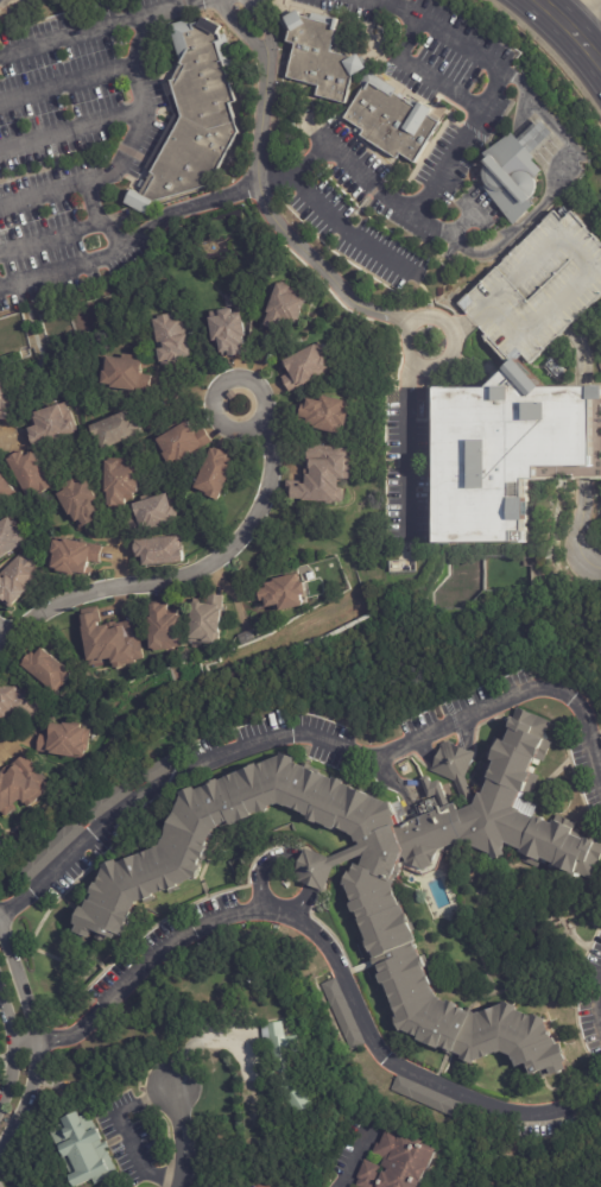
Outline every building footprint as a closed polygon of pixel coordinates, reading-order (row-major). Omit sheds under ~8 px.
[(339,24),(331,51),(352,56),(358,53),(368,67),(353,76),(346,103),(316,96),(320,86),(286,76),(296,42),(287,40),(291,26),(285,17),(298,8),(304,15),(339,24)] [(140,191),(153,166),(181,116),(170,81),(181,61),(170,25),(191,18),(192,23),(200,23),(204,14),(223,24),(221,33),(229,31),(239,67),(232,69),(242,101),(239,109),(241,128),(209,185),(153,203),(146,214),(125,203),(132,189),(140,191)] [(343,118),(362,87),(366,88),(371,80),(393,93),(416,106),(420,102),(432,109),(430,114),(439,121),(416,163),(399,153),(397,159),(361,134),(363,130),(343,118)] [(544,172),(536,179),(538,185),(537,189),(537,191),(533,196),(529,198),(534,206),(532,208),(530,213),(515,225),(485,188),(487,187),(485,181),(483,176),(483,170),(486,164),(482,160),(486,157),(485,156),(513,133),(518,139),(542,119),(557,137),(534,156),(537,159),(534,160),(544,172)] [(513,365),(600,288),(600,248),(568,209),(460,303),(513,365)] [(293,293),(309,299),(299,324),(286,320),(283,330),(267,326),(272,312),(268,312),(280,283),(292,288),(290,292),(293,293)] [(241,310),(246,335),(242,335),(245,351),(223,354),(222,349),(219,351),(217,337),(211,339),(208,315),(219,312),(217,308),(230,305),(232,311),(241,310)] [(160,360),(158,360),(156,347),(158,346),(153,318),(158,317),(157,315),(171,312),(172,316),(183,314),(191,360),(162,365),(160,360)] [(287,391),(280,377),(287,373),(284,367),(283,368),(279,362),(281,361),(280,360),(312,342),(312,345),(318,342),(333,370),(289,392),(287,391)] [(147,364),(147,368),(140,367),(140,374),(151,375),(148,392),(108,386),(109,384),(100,383),(101,370),(103,371),(105,361),(103,361),(103,355),(141,360),(141,361),(148,362),(147,364)] [(18,418),(0,419),(0,375),(14,374),(17,406),(18,418)] [(444,391),(600,388),(600,474),(537,475),(538,539),(447,541),(444,391)] [(230,400),(226,396),(232,390),(236,396),(230,400)] [(300,413),(303,403),(306,404),(308,397),(321,399),(322,394),(347,399),(347,402),(353,403),(348,425),(340,424),(339,433),(312,427),(312,424),(305,423),(306,419),(299,418),(300,413)] [(71,413),(77,430),(32,446),(25,427),(33,423),(31,415),(32,415),(31,410),(56,402),(57,404),(65,400),(68,409),(70,409),(71,413)] [(128,417),(129,419),(134,417),(135,419),(140,429),(140,433),(101,449),(96,436),(93,438),(88,425),(125,410),(128,417)] [(205,430),(211,442),(169,467),(153,440),(154,440),(153,437),(184,418),(192,433),(203,427),(205,430)] [(215,448),(228,454),(227,457),(235,462),(219,499),(204,493),(205,492),(196,488),(197,487),(195,486),(211,446),(215,448)] [(290,480),(304,481),(305,473),(310,473),(310,468),(308,468),(308,446),(349,447),(348,455),(350,455),(349,467),(352,467),(350,479),(339,478),(337,487),(343,487),(342,501),(333,501),(333,504),(327,504),(327,500),(324,500),(324,503),(315,501),(315,500),(300,500),(300,498),(286,498),(287,480),(290,480)] [(48,491),(42,494),(40,491),(29,498),(6,459),(10,457),(10,456),(17,452),(17,453),(20,452),(24,456),(32,452),(52,487),(48,491)] [(126,504),(118,504),(118,505),(107,504),(107,493),(107,492),(105,492),(105,459),(138,459),(138,492),(135,492),(135,499),(126,499),(126,504)] [(7,499),(0,505),(0,475),(13,491),(6,497),(7,499)] [(94,520),(82,528),(77,519),(75,520),(70,513),(69,514),(56,493),(64,488),(62,484),(72,478),(75,482),(84,478),(96,498),(90,500),(96,511),(90,514),(94,520)] [(129,533),(126,520),(133,518),(128,504),(140,500),(139,498),(169,490),(177,514),(175,516),(176,520),(131,536),(129,533)] [(13,551),(0,560),(0,520),(5,517),(6,518),(12,516),(25,538),(24,544),(13,551)] [(101,548),(97,563),(87,561),(86,567),(90,568),(89,575),(70,572),(70,574),(52,570),(52,568),(46,567),(48,558),(50,558),(51,553),(49,553),(49,548),(46,548),(49,536),(101,545),(101,548)] [(134,555),(134,553),(132,553),(132,543),(132,539),(176,536),(176,537),(179,536),(181,545),(182,545),(183,562),(139,566),(139,556),(134,556),(134,555)] [(2,601),(0,598),(0,576),(23,555),(26,558),(29,556),(38,567),(36,569),(42,575),(8,607),(2,601)] [(264,606),(262,601),(259,602),(257,591),(264,588),(262,583),(272,582),(271,579),(295,574),(297,583),(302,582),(304,594),(305,594),(308,604),(299,605),(299,606),(276,611),(273,611),(272,606),(264,607),(264,606)] [(221,596),(224,598),(222,618),(220,618),(217,639),(215,643),(211,642),(211,643),(209,643),(209,645),(188,643),(188,639),(185,639),(188,625),(186,624),(188,612),(189,612),(190,604),(207,605),(208,595),(221,596)] [(164,605),(167,605),(167,614),(177,613),(177,615),(181,615),(182,646),(173,648),(173,650),(153,651),(151,649),(148,649),(147,614),(150,614),(150,605),(160,604),(160,605),(164,605)] [(99,608),(101,626),(137,621),(141,659),(133,662),(133,664),(124,665),(124,668),(112,669),(110,664),(108,664),(108,659),(106,659),(107,667),(86,670),(80,627),(81,627),(78,617),(82,615),(81,610),(99,607),(99,608)] [(249,630),(253,639),(240,645),(236,634),(249,630)] [(64,683),(57,693),(53,689),(52,690),(21,664),(24,662),(23,661),(29,654),(30,655),(32,651),(34,654),(40,646),(71,671),(64,680),(65,682),(64,683)] [(38,720),(0,718),(0,686),(19,687),(19,689),(23,689),(23,688),(30,688),(30,689),(39,689),(39,700),(40,700),(40,714),(38,714),(38,720)] [(595,839),(600,841),(600,844),(600,846),(600,868),(595,882),(586,878),(583,882),(577,878),(575,883),(557,876),(558,872),(552,870),(555,866),(543,860),(542,864),(537,863),(534,866),(524,861),(526,857),(521,854),(523,852),(507,845),(505,852),(507,857),(494,863),(492,857),(461,844),(445,850),(447,853),(439,872),(426,877),(409,870),(404,872),(400,880),(394,883),(396,884),(393,890),(400,908),(403,908),(410,926),(415,924),(419,934),(413,936),(417,945),(415,945),(420,960),(429,958),(434,968),(425,972),(434,995),(435,995),(437,1000),(442,1002),(441,1003),(447,1005),(447,1004),(458,1009),(457,1011),(470,1017),(472,1015),(476,1017),(480,1016),(504,1008),(505,1004),(518,1010),(517,1014),(532,1021),(533,1017),(548,1023),(546,1027),(552,1042),(555,1041),(557,1049),(561,1048),(565,1059),(564,1059),(567,1066),(564,1067),(567,1073),(545,1081),(543,1074),(531,1079),(526,1067),(517,1071),(512,1060),(501,1055),(475,1065),(474,1068),(460,1062),(461,1060),(456,1057),(455,1059),(445,1055),(447,1054),(438,1050),(437,1053),(416,1043),(417,1041),(403,1035),(400,1035),(394,1022),(397,1021),(385,987),(382,989),(378,978),(380,977),(372,955),(371,955),(366,945),(367,943),(356,915),(353,916),(349,907),(352,905),(346,889),(342,886),(348,875),(350,876),(355,865),(361,867),(366,854),(335,870),(325,895),(299,884),(298,877),(309,852),(330,860),(360,847),(359,844),(355,845),(353,839),(348,836),(339,832),(337,834),(306,821),(306,819),(295,814),(296,813),(285,808),(285,809),(277,806),(267,809),(267,812),(257,815),(249,817),(251,819),(228,828),(227,823),(216,828),(217,831),(211,833),(204,850),(210,852),(203,870),(201,870),(195,883),(191,882),(183,884),(184,886),(182,886),(183,892),(172,896),(171,891),(166,894),(165,892),(157,896),(159,902),(146,908),(144,903),(140,904),(140,903),(134,905),(133,910),(132,909),(129,915),(131,915),(121,940),(115,937),(113,942),(110,941),(108,946),(96,940),(97,937),(91,935),(89,941),(72,935),(76,928),(72,927),(80,909),(82,910),(86,903),(88,904),(90,897),(89,896),(94,885),(95,886),(101,872),(100,869),(114,863),(115,866),(153,851),(153,850),(158,847),(178,798),(176,795),(190,789),(192,793),(204,787),(204,785),(215,779),(216,783),(223,779),(222,779),(243,770),(243,769),(254,765),(255,768),(278,759),(279,754),(293,760),(292,764),(306,770),(331,781),(333,779),(343,784),(343,785),(391,806),(394,817),(392,820),(396,828),(443,810),(438,798),(431,801),(424,782),(431,778),(434,785),(442,783),(450,807),(456,806),(460,813),(469,809),(460,785),(454,789),(450,779),(435,774),(445,747),(453,744),(479,756),(469,778),(477,800),(480,795),(483,796),(489,781),(487,779),(494,763),(491,762),(500,740),(505,743),(511,731),(508,730),(513,719),(517,720),(520,711),(555,725),(550,735),(555,738),(552,744),(556,745),(548,765),(545,764),(543,769),(533,765),(532,768),(540,771),(537,777),(544,779),(536,800),(524,794),(521,794),(515,809),(521,812),(521,814),(536,821),(537,819),(553,826),(555,822),(558,823),(561,817),(582,826),(577,839),(584,842),(586,840),(593,844),(595,839)] [(48,753),(36,752),(39,735),(45,737),(48,722),(59,725),(61,722),(77,726),(77,727),(89,731),(84,760),(48,753)] [(1,813),(0,811),(0,774),(27,752),(52,785),(45,790),(48,793),(29,807),(25,802),(24,803),(20,800),(15,803),(19,808),(7,816),(2,812),(1,813)] [(172,753),(179,765),(143,785),(134,772),(171,752),(172,753)] [(82,829),(82,831),(25,885),(14,873),(71,819),(82,829)] [(365,1046),(353,1052),(322,985),(336,979),(366,1044),(365,1046)] [(299,1118),(279,1092),(273,1043),(270,1044),(267,1025),(284,1023),(286,1036),(296,1035),(303,1085),(316,1106),(299,1118)] [(390,1094),(458,1116),(463,1101),(395,1078),(390,1094)] [(91,1118),(100,1137),(105,1135),(108,1144),(103,1145),(106,1149),(107,1148),(118,1170),(94,1182),(91,1176),(70,1186),(65,1174),(69,1173),(49,1129),(55,1125),(53,1124),(59,1120),(57,1117),(74,1109),(77,1115),(88,1110),(91,1118)] [(424,1174),(418,1186),(358,1186),(361,1181),(359,1180),(366,1162),(381,1168),(385,1161),(374,1155),(379,1144),(381,1145),(388,1131),(396,1135),(400,1137),(401,1134),(423,1143),(422,1145),(436,1151),(425,1175),(424,1174)]
